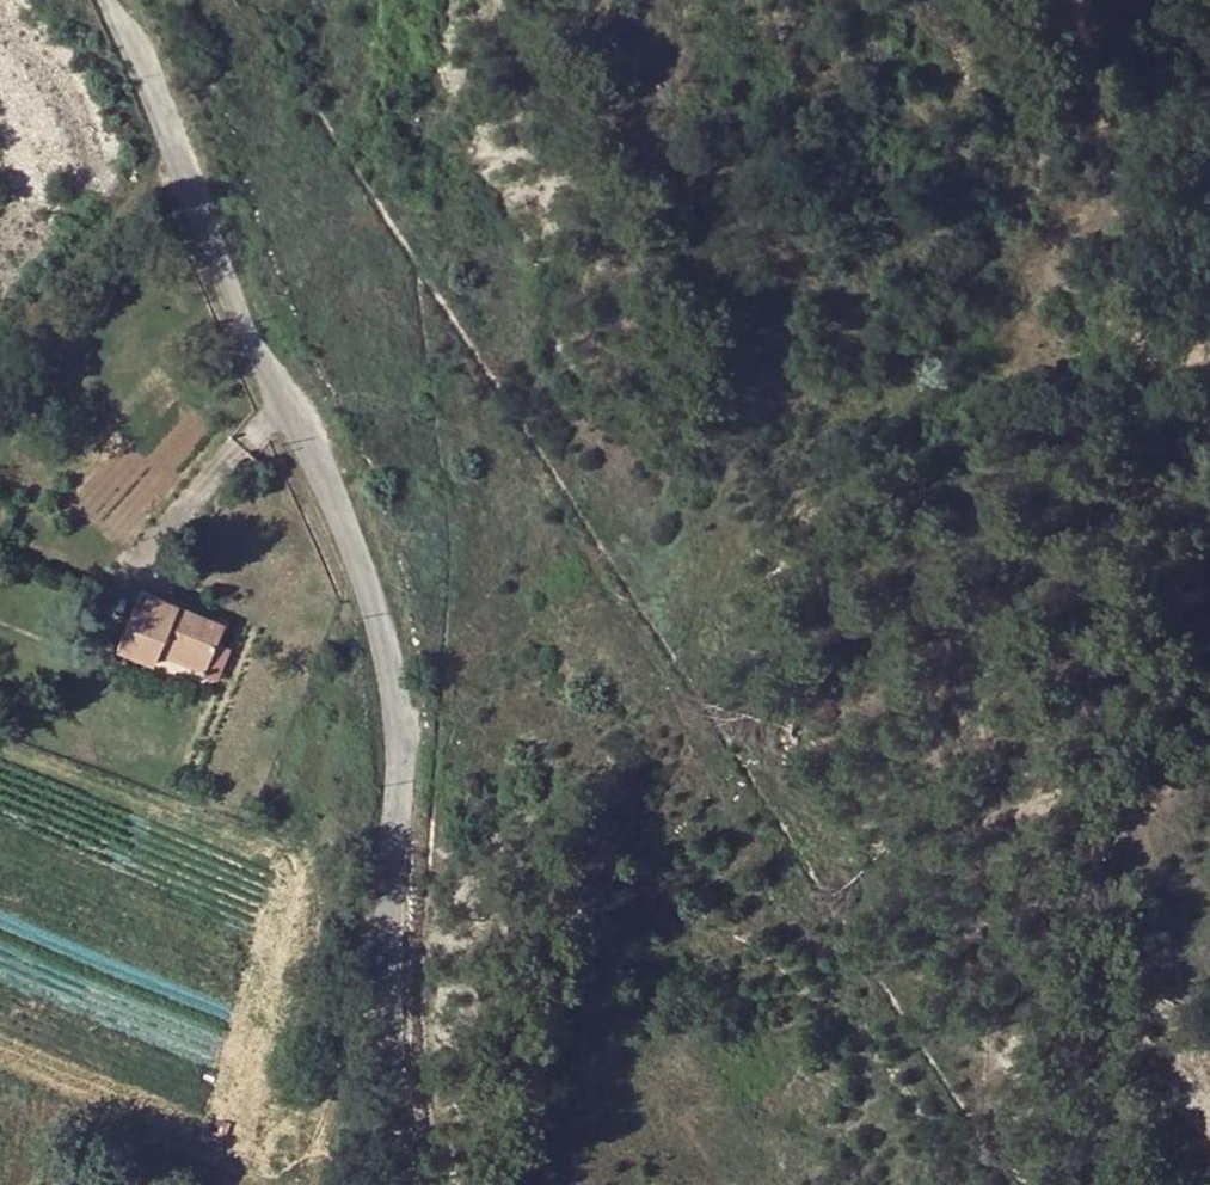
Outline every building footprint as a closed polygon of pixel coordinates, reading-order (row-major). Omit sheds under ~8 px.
[(223,626),(140,591),(116,650),(152,664),(157,652),(205,671),(223,626)]
